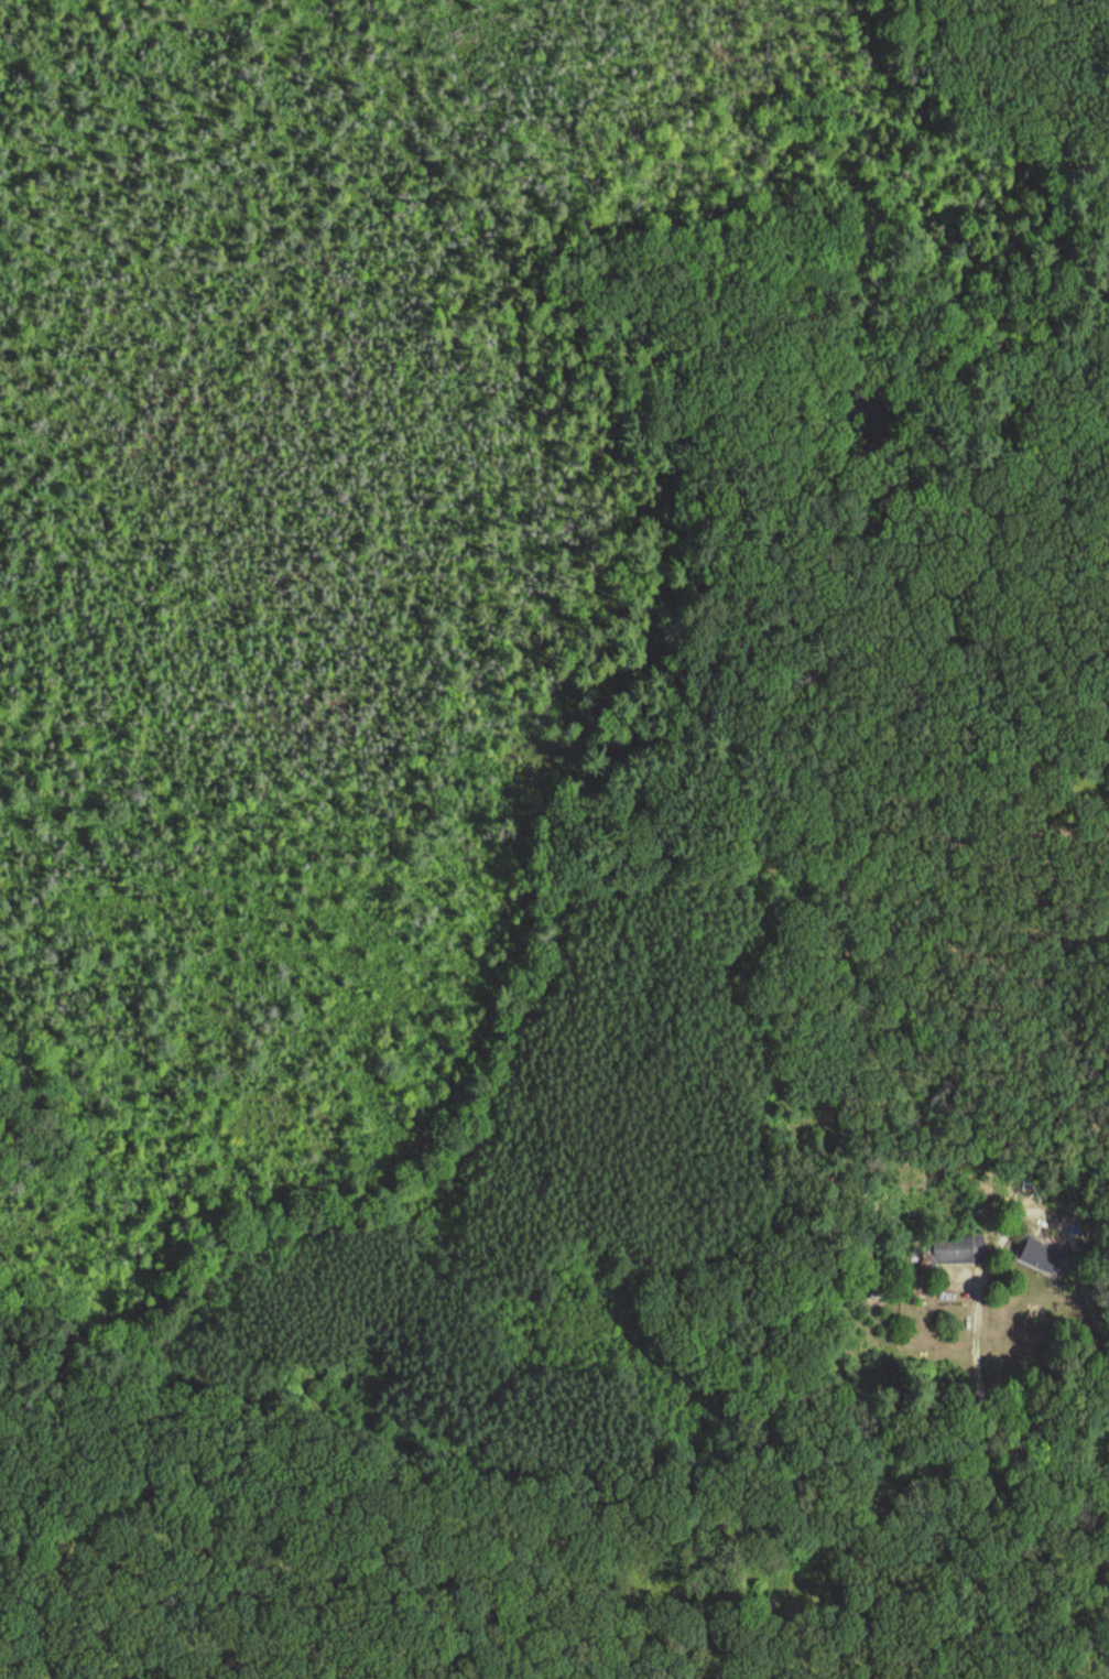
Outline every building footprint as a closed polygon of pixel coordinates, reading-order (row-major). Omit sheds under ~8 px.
[(985,1265),(985,1238),(934,1238),(934,1265),(985,1265)] [(1056,1281),(1069,1256),(1032,1238),(1020,1263),(1056,1281)]
